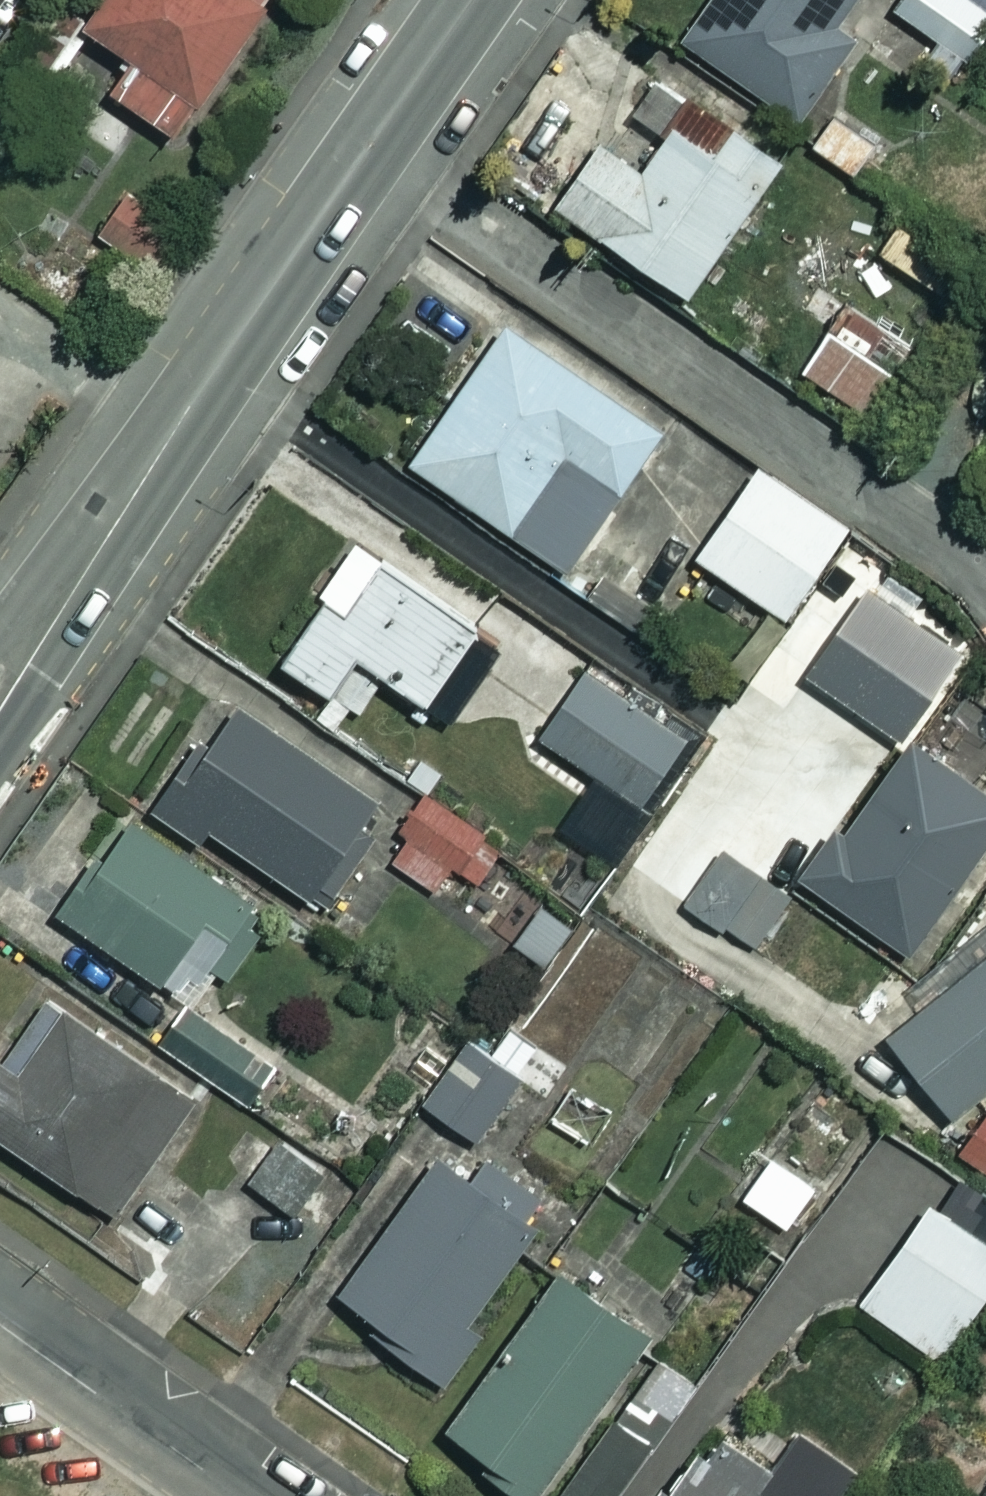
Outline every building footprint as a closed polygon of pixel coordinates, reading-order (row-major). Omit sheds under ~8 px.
[(80,22),(128,54),(106,88),(174,133),(262,0),(94,0),(80,22)] [(678,36),(797,118),(850,40),(836,30),(856,0),(703,0),(678,36)] [(971,0),(896,0),(891,6),(940,40),(930,54),(953,71),(985,24),(985,10),(971,0)] [(787,143),(599,12),(494,162),(682,293),(787,143)] [(78,41),(37,15),(11,57),(52,82),(78,41)] [(869,286),(834,332),(865,355),(840,387),(879,416),(938,338),(869,286)] [(659,431),(503,323),(407,460),(563,569),(659,431)] [(845,527),(755,465),(693,555),(783,617),(845,527)] [(350,543),(274,658),(328,693),(314,715),(339,732),(379,672),(425,702),(454,659),(478,675),(500,642),(350,543)] [(959,653),(863,585),(802,672),(898,740),(959,653)] [(691,739),(585,667),(538,736),(644,808),(691,739)] [(357,823),(371,802),(237,708),(205,754),(196,748),(153,809),(198,840),(207,828),(317,906),(369,831),(357,823)] [(904,735),(803,880),(905,952),(985,836),(985,792),(904,735)] [(499,843),(422,801),(389,862),(435,887),(448,864),(479,881),(499,843)] [(59,912),(186,1001),(214,961),(228,971),(254,932),(240,923),(253,904),(125,816),(59,912)] [(790,893),(723,858),(694,912),(761,947),(790,893)] [(850,1062),(898,1122),(933,1094),(950,1114),(985,1085),(985,953),(850,1062)] [(37,986),(0,1041),(0,1138),(113,1213),(195,1091),(37,986)] [(256,1052),(189,1005),(161,1045),(228,1092),(256,1052)] [(516,1079),(462,1039),(418,1098),(473,1138),(516,1079)] [(985,1168),(985,1118),(961,1145),(985,1168)] [(319,1167),(279,1139),(248,1181),(289,1210),(319,1167)] [(470,1329),(462,1324),(517,1245),(548,1266),(585,1213),(486,1143),(463,1176),(437,1158),(341,1294),(377,1319),(370,1329),(437,1377),(470,1329)] [(985,1284),(985,1240),(936,1208),(955,1178),(906,1146),(864,1211),(899,1234),(855,1301),(939,1356),(985,1284)] [(813,1189),(769,1154),(737,1195),(780,1230),(813,1189)] [(648,1335),(562,1273),(447,1431),(534,1493),(648,1335)] [(696,1387),(661,1361),(632,1400),(667,1426),(696,1387)] [(614,1413),(557,1495),(615,1495),(653,1440),(614,1413)] [(714,1427),(663,1495),(807,1495),(714,1427)]
